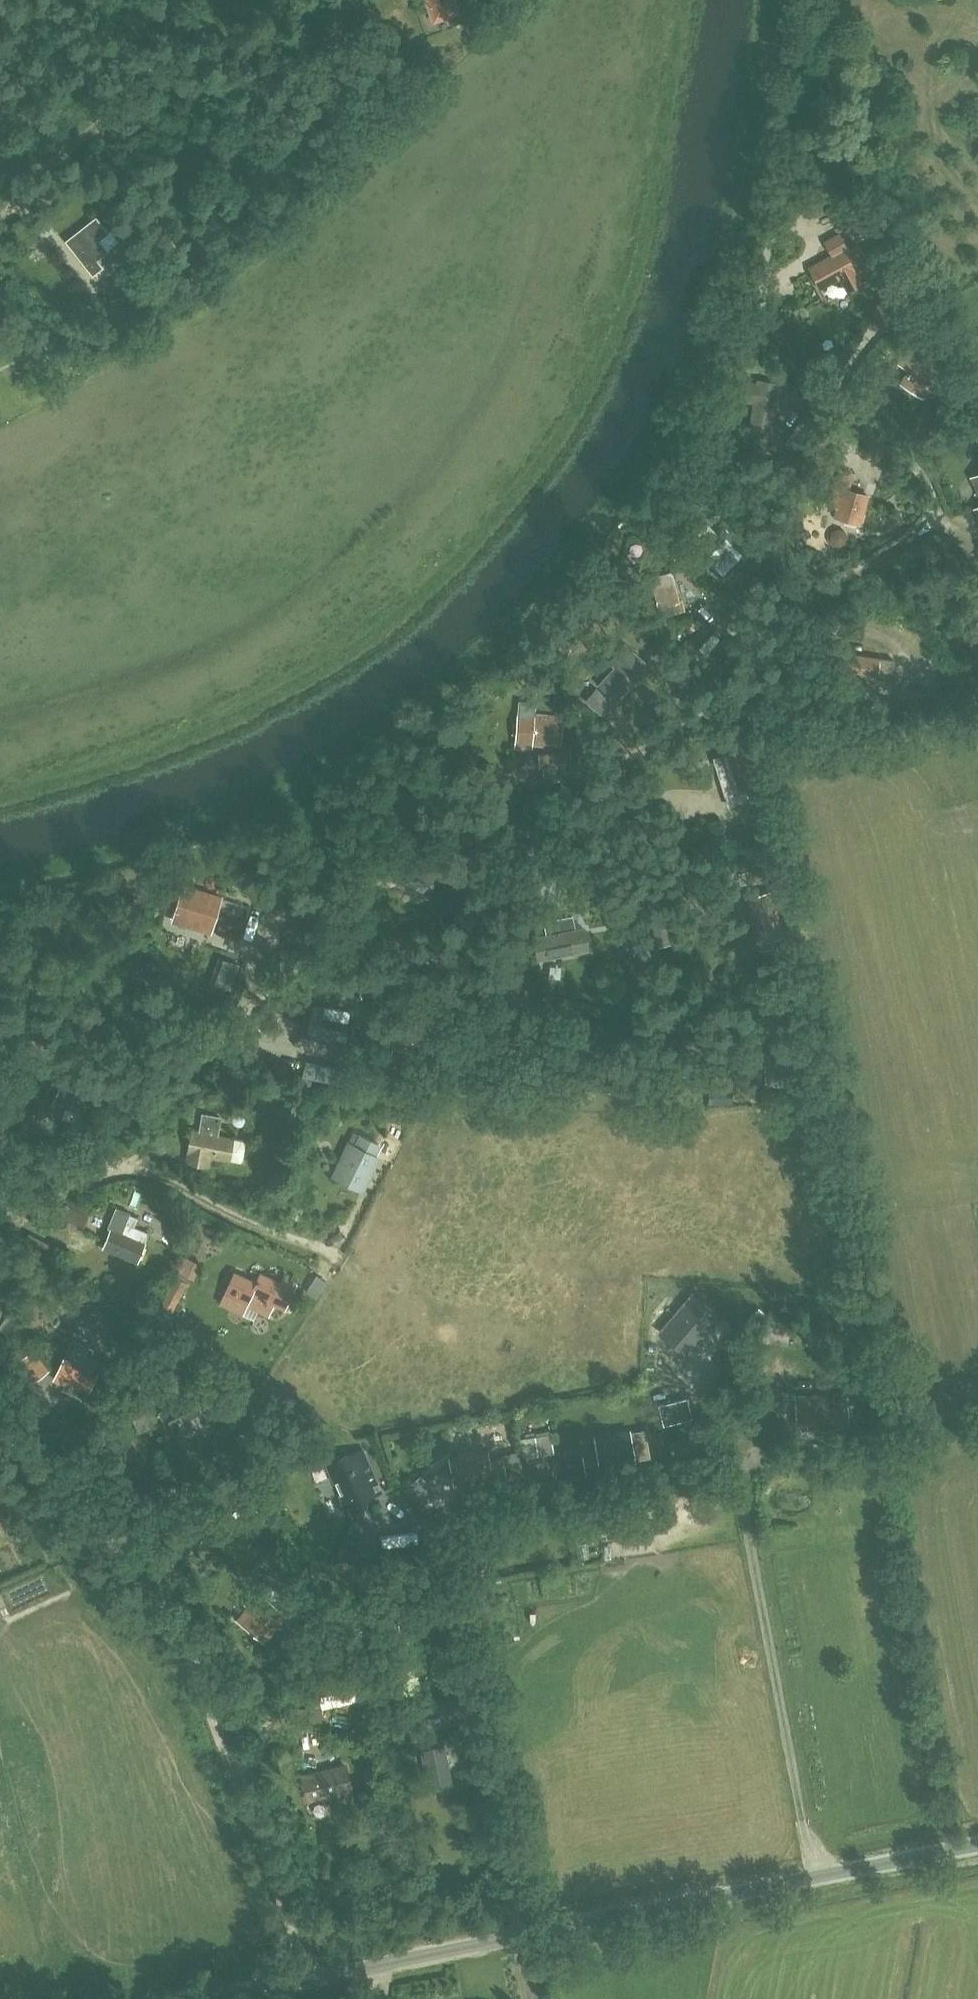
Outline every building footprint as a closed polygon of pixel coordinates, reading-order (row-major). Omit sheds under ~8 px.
[(434,20),(457,11),(453,0),(427,0),(434,20)] [(866,232),(855,209),(834,220),(841,233),(852,227),(857,237),(866,232)] [(96,217),(66,240),(93,273),(101,266),(96,259),(107,250),(98,239),(107,232),(96,217)] [(833,255),(810,268),(820,287),(841,276),(848,289),(862,281),(854,266),(863,261),(855,246),(846,251),(845,249),(847,248),(839,234),(825,242),(833,255)] [(904,290),(883,302),(894,324),(916,312),(904,290)] [(919,356),(902,382),(923,395),(946,361),(915,341),(909,349),(919,356)] [(751,424),(772,427),(775,411),(779,412),(784,384),(758,379),(751,424)] [(805,414),(795,431),(805,437),(816,420),(805,414)] [(819,446),(810,469),(828,475),(836,452),(819,446)] [(832,497),(830,504),(838,507),(835,516),(860,523),(868,495),(848,489),(850,482),(853,473),(840,469),(838,478),(832,497)] [(813,489),(804,486),(798,506),(807,509),(813,489)] [(710,544),(699,556),(716,572),(715,573),(717,575),(717,574),(722,579),(732,569),(732,568),(740,560),(741,562),(750,553),(729,532),(713,548),(710,544)] [(673,575),(653,581),(662,617),(683,612),(673,575)] [(617,666),(600,684),(616,700),(648,665),(624,643),(609,660),(617,666)] [(876,685),(879,658),(846,653),(843,671),(865,674),(864,683),(876,685)] [(516,743),(531,744),(532,738),(560,740),(561,724),(561,717),(562,717),(562,716),(534,713),(534,703),(520,702),(519,714),(518,714),(516,743)] [(742,749),(715,757),(730,806),(749,800),(746,789),(754,787),(742,749)] [(571,767),(570,754),(540,755),(541,768),(545,768),(546,782),(565,781),(564,767),(571,767)] [(761,831),(756,813),(738,819),(741,827),(729,831),(732,840),(761,831)] [(401,869),(432,888),(446,864),(416,845),(401,869)] [(764,868),(749,871),(752,884),(766,881),(764,868)] [(571,888),(581,883),(582,886),(586,884),(581,873),(567,879),(571,888)] [(584,899),(601,890),(596,881),(580,890),(584,899)] [(212,927),(221,897),(184,885),(176,911),(173,919),(210,930),(211,927),(212,927)] [(756,941),(782,936),(778,914),(773,891),(748,895),(756,941)] [(297,909),(289,912),(295,926),(303,923),(297,909)] [(317,910),(308,912),(310,925),(319,923),(317,910)] [(547,935),(535,937),(538,958),(587,948),(584,928),(575,929),(572,916),(544,921),(547,935)] [(626,926),(628,937),(632,960),(643,958),(637,924),(626,926)] [(321,1018),(323,1006),(307,1003),(301,1035),(343,1043),(347,1023),(321,1018)] [(20,1014),(10,1010),(6,1020),(17,1024),(20,1014)] [(545,1046),(534,1042),(528,1061),(538,1065),(545,1046)] [(340,1066),(306,1060),(303,1076),(337,1082),(340,1066)] [(402,1070),(390,1067),(387,1079),(399,1083),(402,1070)] [(399,1093),(388,1088),(382,1101),(392,1106),(399,1093)] [(192,1130),(187,1160),(204,1164),(205,1160),(209,1160),(210,1156),(240,1162),(243,1159),(246,1144),(244,1140),(217,1135),(220,1117),(203,1114),(200,1131),(192,1130)] [(362,1189),(378,1157),(374,1155),(379,1144),(361,1135),(355,1146),(349,1143),(340,1163),(345,1165),(339,1178),(362,1189)] [(159,1141),(146,1148),(153,1160),(166,1153),(159,1141)] [(149,1232),(126,1223),(130,1213),(116,1207),(108,1227),(111,1229),(104,1247),(137,1261),(149,1232)] [(49,1244),(28,1235),(23,1247),(44,1256),(49,1244)] [(193,1278),(201,1263),(186,1254),(159,1302),(173,1310),(191,1277),(193,1278)] [(260,1273),(256,1283),(234,1273),(225,1291),(247,1301),(246,1303),(268,1314),(274,1302),(285,1307),(293,1289),(260,1273)] [(693,1343),(716,1316),(700,1302),(693,1311),(686,1305),(664,1331),(680,1345),(687,1337),(693,1343)] [(8,1317),(0,1328),(0,1332),(9,1338),(19,1324),(8,1317)] [(152,1342),(142,1334),(134,1344),(145,1352),(152,1342)] [(55,1377),(70,1384),(67,1390),(85,1398),(88,1392),(97,1372),(102,1361),(89,1355),(92,1349),(73,1339),(69,1348),(55,1377)] [(48,1369),(29,1345),(12,1358),(31,1382),(48,1369)] [(795,1396),(797,1427),(847,1425),(846,1393),(828,1393),(828,1395),(795,1396)] [(189,1397),(160,1412),(165,1422),(170,1419),(178,1437),(208,1422),(199,1404),(193,1407),(189,1397)] [(659,1406),(664,1425),(691,1417),(686,1398),(659,1406)] [(690,1427),(682,1427),(682,1438),(690,1437),(690,1427)] [(605,1466),(635,1461),(629,1431),(595,1437),(598,1455),(585,1457),(588,1473),(606,1470),(605,1466)] [(551,1437),(536,1440),(539,1458),(554,1456),(551,1437)] [(453,1473),(455,1484),(491,1477),(492,1481),(506,1478),(502,1458),(490,1460),(488,1451),(450,1458),(452,1469),(451,1469),(451,1473),(453,1473)] [(375,1491),(350,1454),(319,1475),(329,1490),(332,1487),(339,1497),(336,1500),(343,1511),(375,1491)] [(427,1484),(409,1472),(402,1483),(420,1495),(427,1484)] [(259,1592),(237,1618),(263,1639),(285,1612),(259,1592)] [(325,1653),(317,1655),(319,1665),(327,1663),(325,1653)] [(318,1724),(319,1698),(311,1697),(311,1706),(300,1705),(299,1723),(318,1724)] [(374,1711),(360,1711),(360,1729),(374,1729),(374,1711)] [(445,1742),(421,1747),(429,1787),(453,1783),(445,1742)] [(302,1776),(308,1799),(330,1793),(334,1809),(349,1805),(345,1790),(350,1788),(345,1765),(302,1776)]
